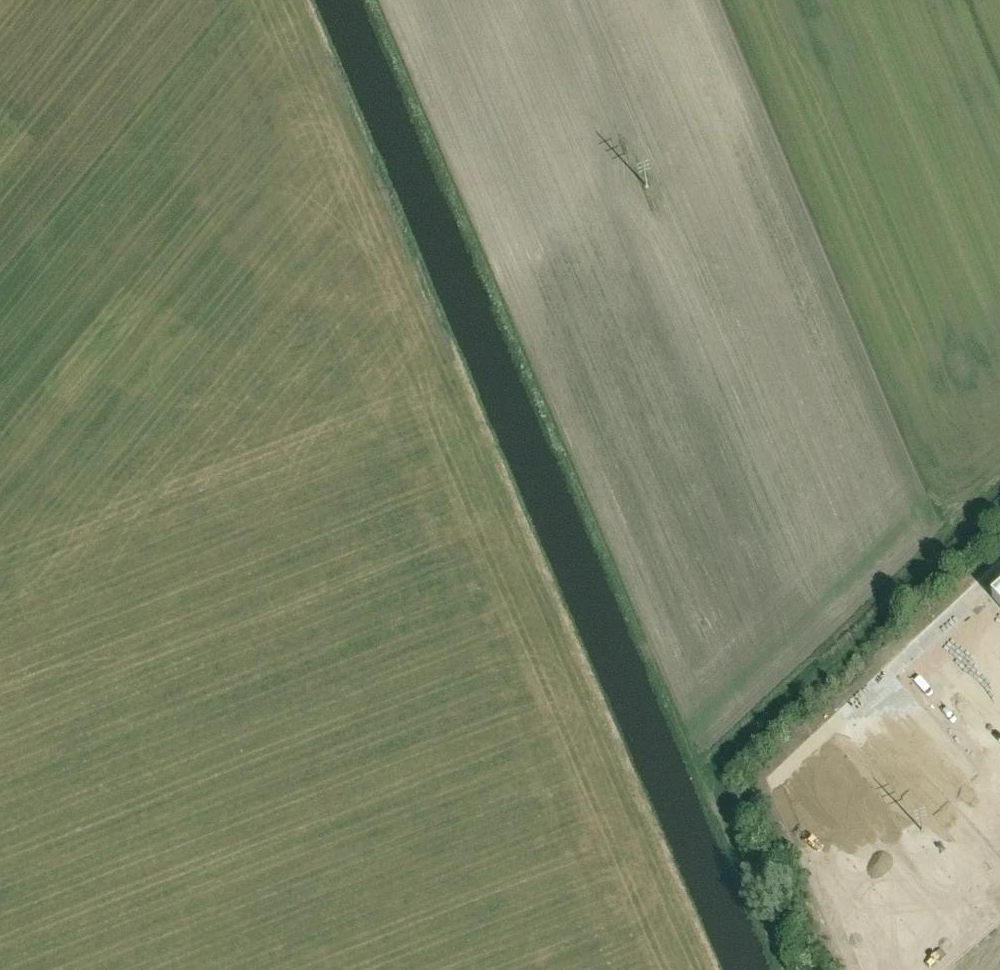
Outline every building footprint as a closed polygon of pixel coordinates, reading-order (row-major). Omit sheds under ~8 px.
[(898,672),(977,762),(947,789),(999,849),(999,848),(999,584),(898,672)]
